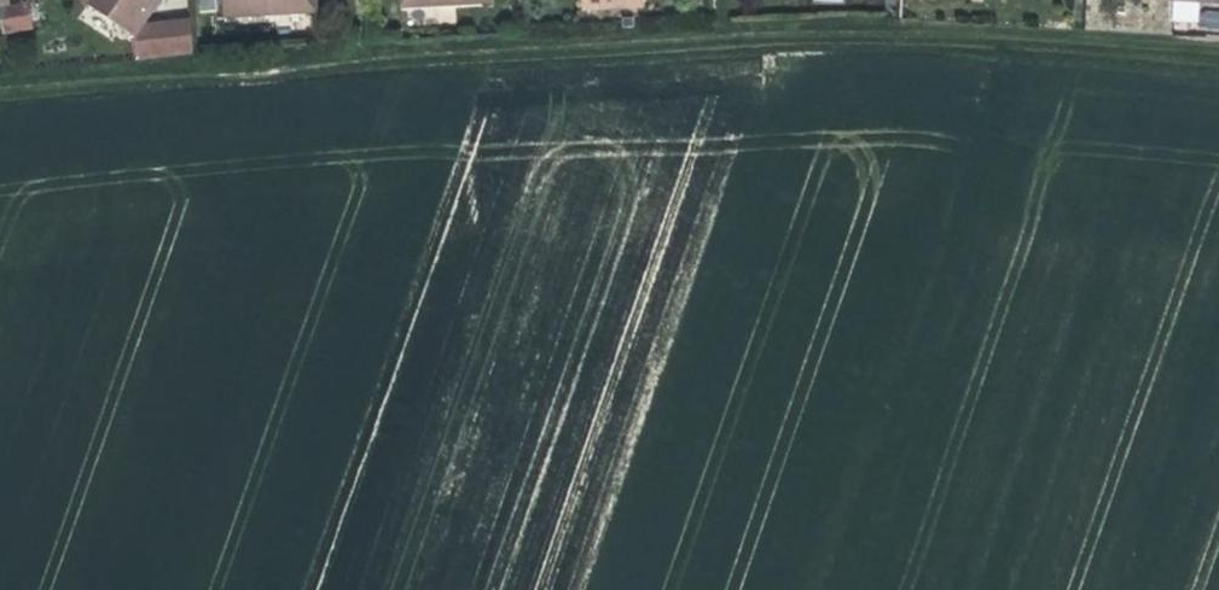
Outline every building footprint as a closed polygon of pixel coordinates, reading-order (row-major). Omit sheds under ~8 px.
[(139,37),(145,26),(160,0),(75,0),(139,37)] [(223,21),(317,16),(316,0),(221,0),(223,21)] [(495,0),(403,0),(404,11),(495,6),(495,0)] [(584,11),(642,8),(641,0),(583,0),(584,11)] [(1171,2),(1172,17),(1197,15),(1196,0),(1171,2)] [(0,10),(0,26),(1,34),(31,29),(27,2),(20,3),(21,6),(4,9),(0,10)] [(145,26),(139,37),(136,56),(190,50),(189,23),(145,26)]
